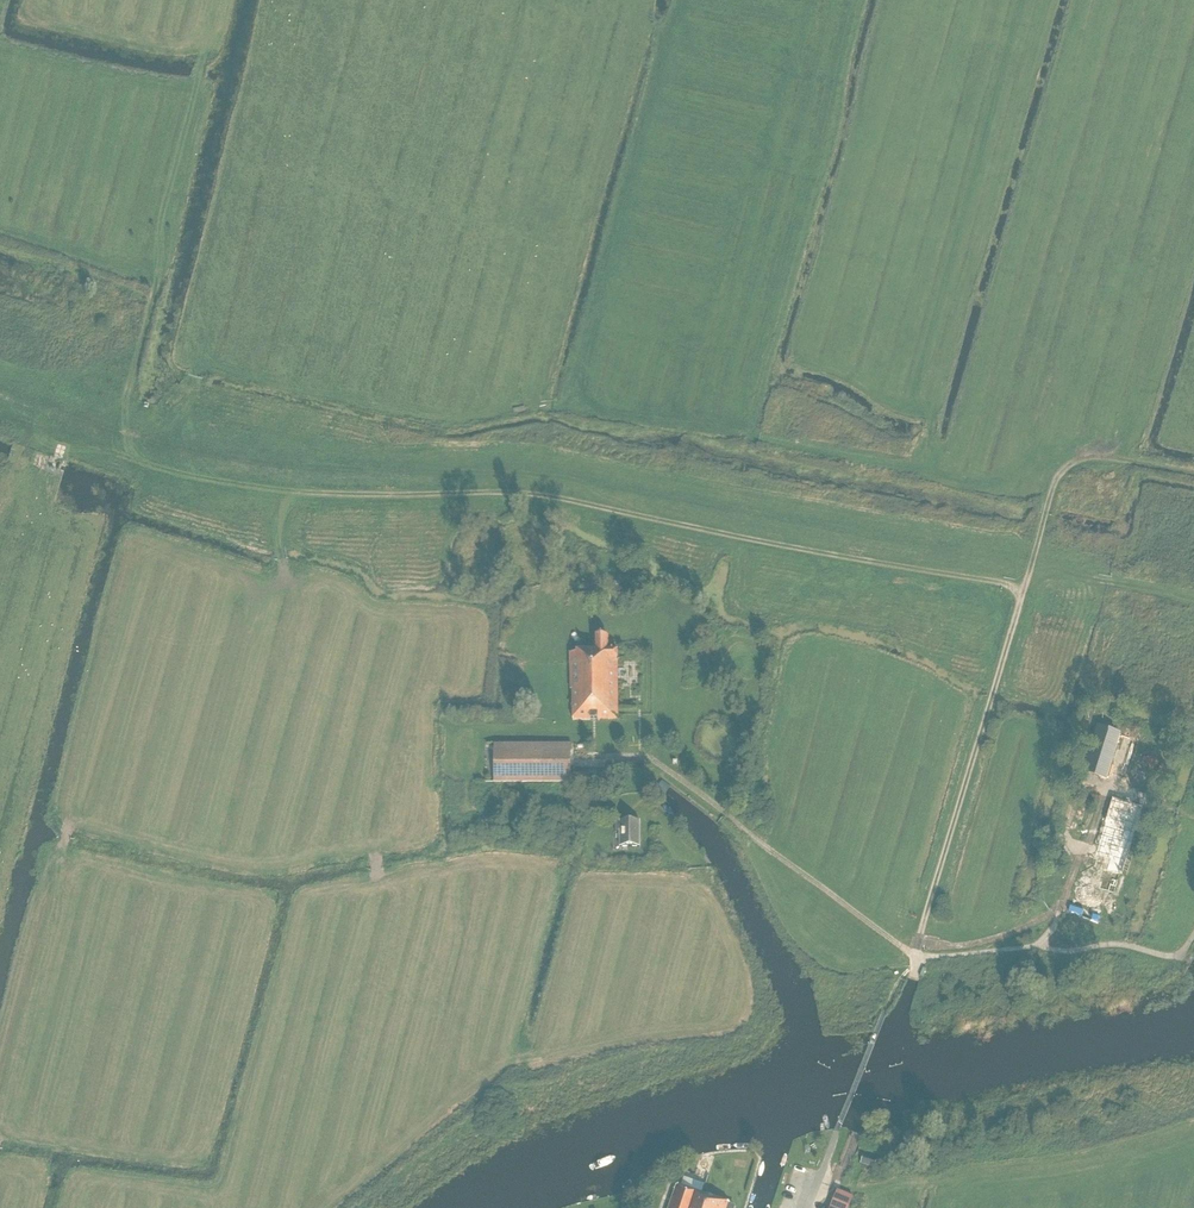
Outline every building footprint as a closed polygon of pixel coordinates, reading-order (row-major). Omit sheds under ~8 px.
[(617,719),(617,660),(617,650),(608,649),(608,636),(595,635),(595,650),(583,650),(583,652),(570,653),(570,689),(572,689),(572,720),(617,719)] [(1106,779),(1121,734),(1097,727),(1083,772),(1106,779)] [(571,782),(571,743),(494,743),(494,782),(571,782)] [(1122,875),(1142,808),(1112,799),(1095,854),(1098,855),(1094,866),(1105,870),(1099,888),(1114,893),(1119,874),(1122,875)] [(620,846),(640,846),(640,821),(615,822),(615,832),(620,832),(620,846)] [(874,1168),(877,1160),(863,1155),(860,1163),(874,1168)] [(729,1203),(676,1185),(669,1207),(728,1207),(729,1203)] [(848,1207),(852,1196),(837,1190),(833,1201),(848,1207)]
